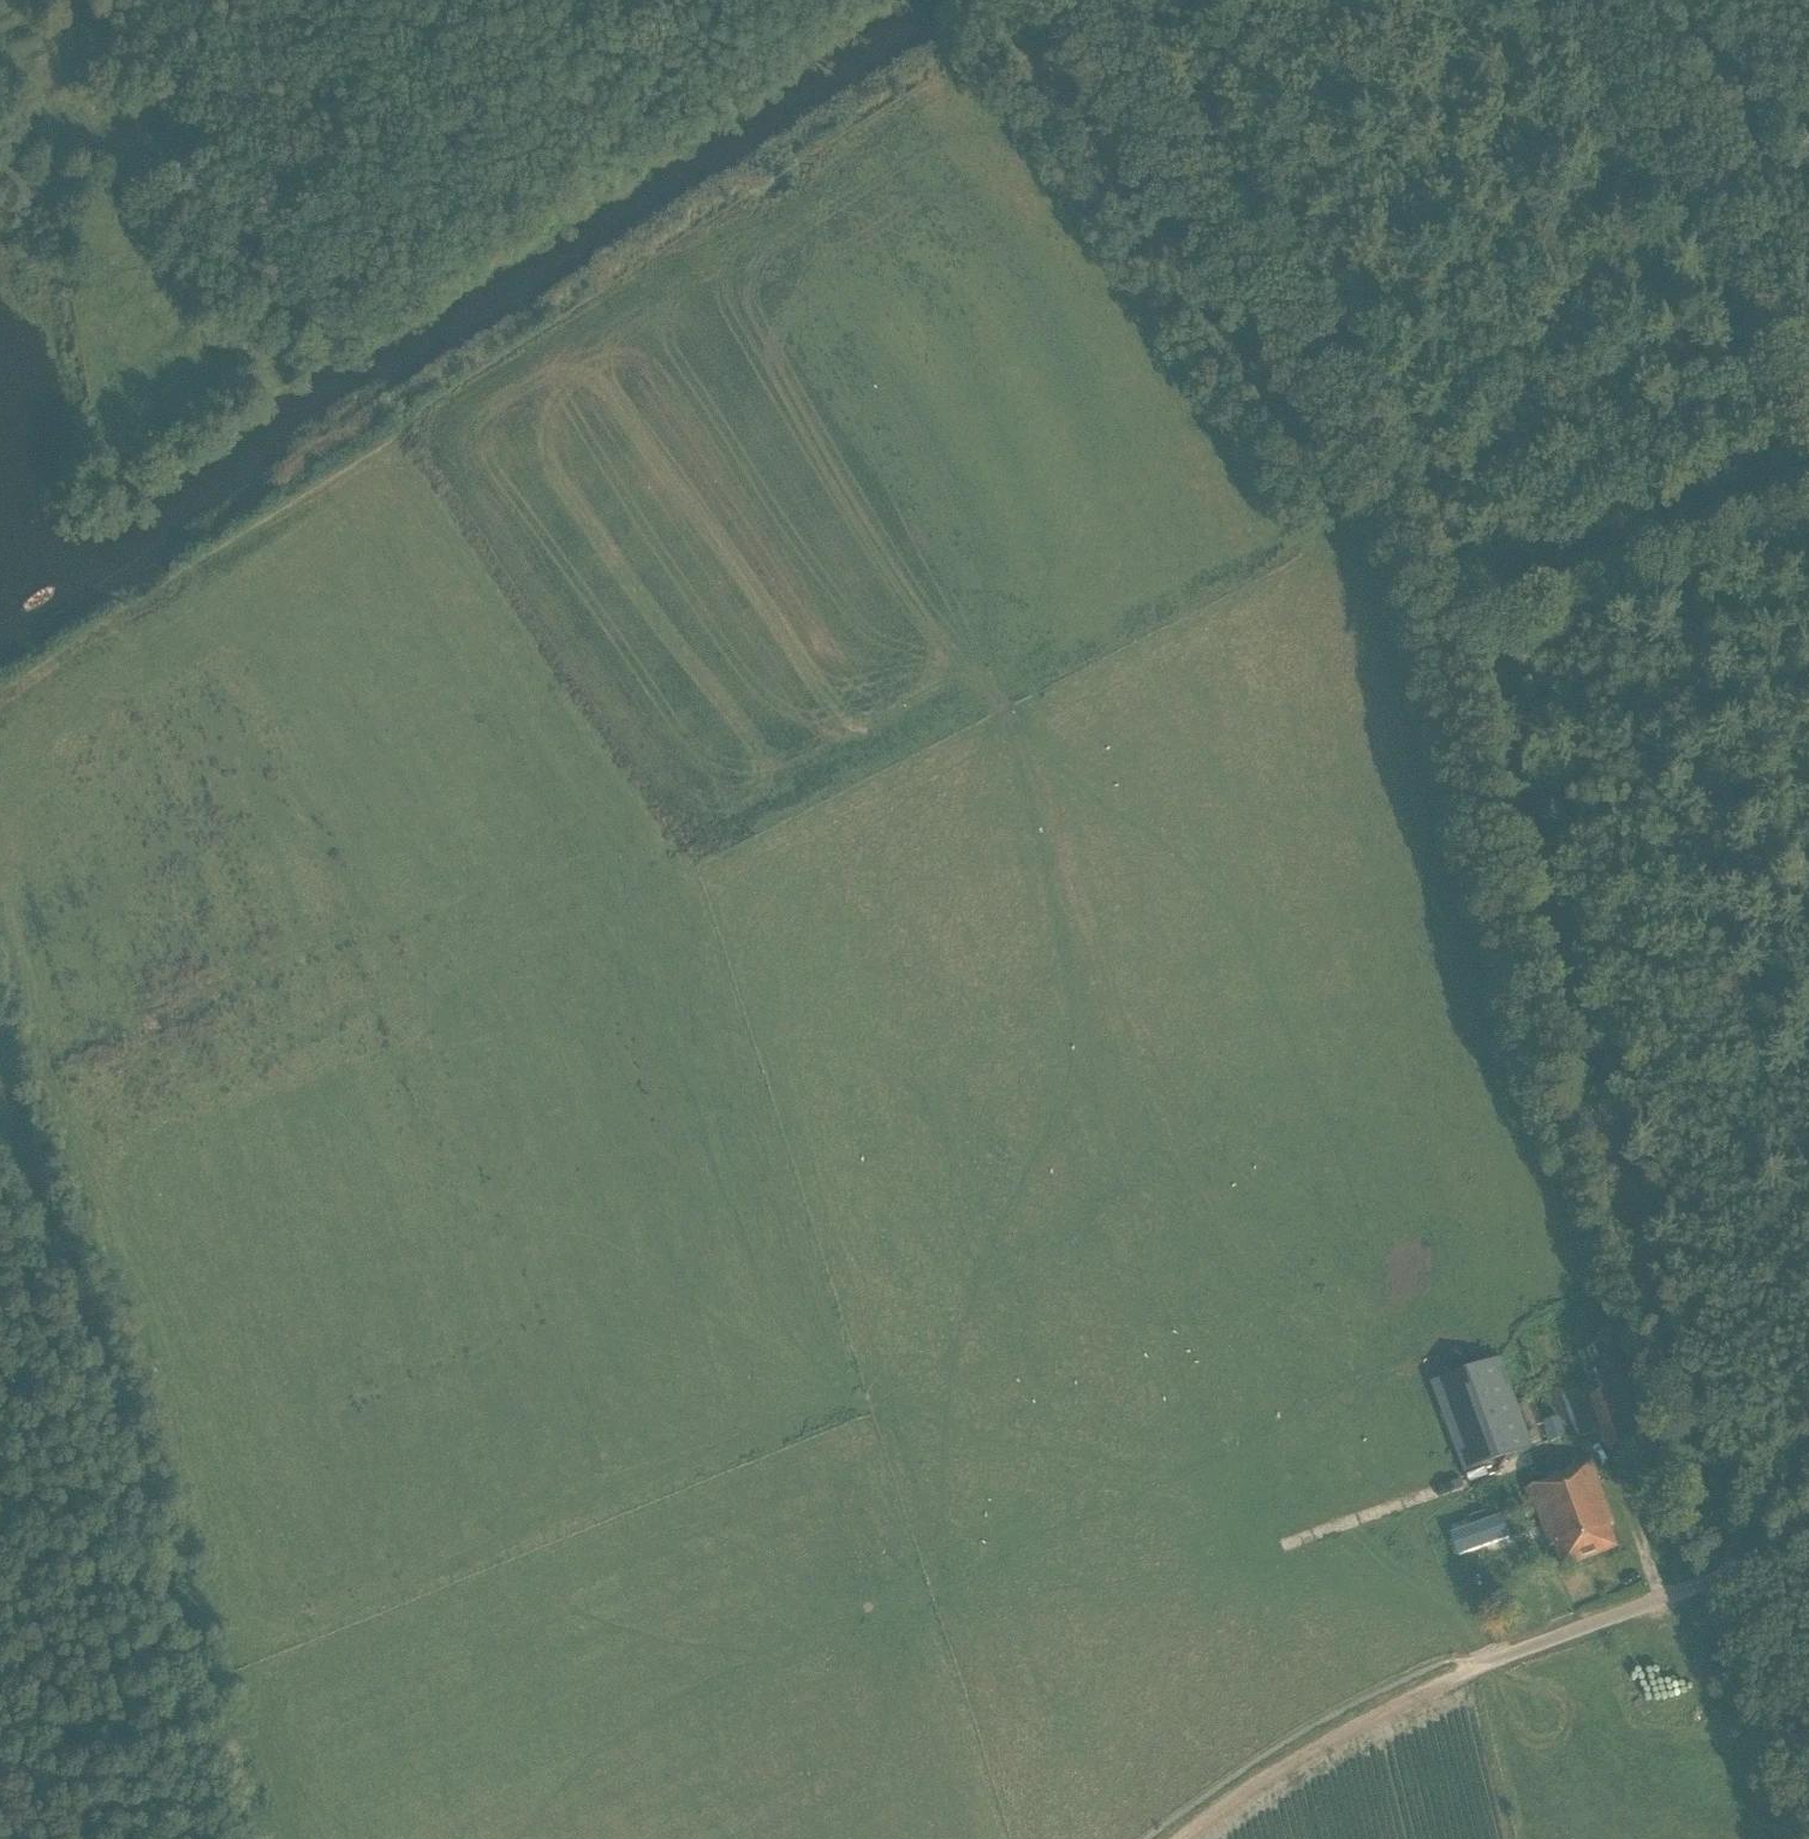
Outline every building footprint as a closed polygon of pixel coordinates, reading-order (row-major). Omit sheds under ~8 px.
[(1500,1358),(1432,1383),(1465,1474),(1533,1448),(1590,1429),(1573,1381),(1516,1402),(1500,1358)] [(1611,1389),(1589,1397),(1608,1450),(1630,1442),(1611,1389)] [(1551,1548),(1556,1546),(1563,1567),(1616,1548),(1609,1527),(1614,1525),(1592,1462),(1588,1463),(1586,1458),(1580,1460),(1582,1466),(1548,1478),(1549,1482),(1529,1489),(1551,1548)] [(1287,1554),(1315,1544),(1312,1534),(1283,1544),(1287,1554)]
